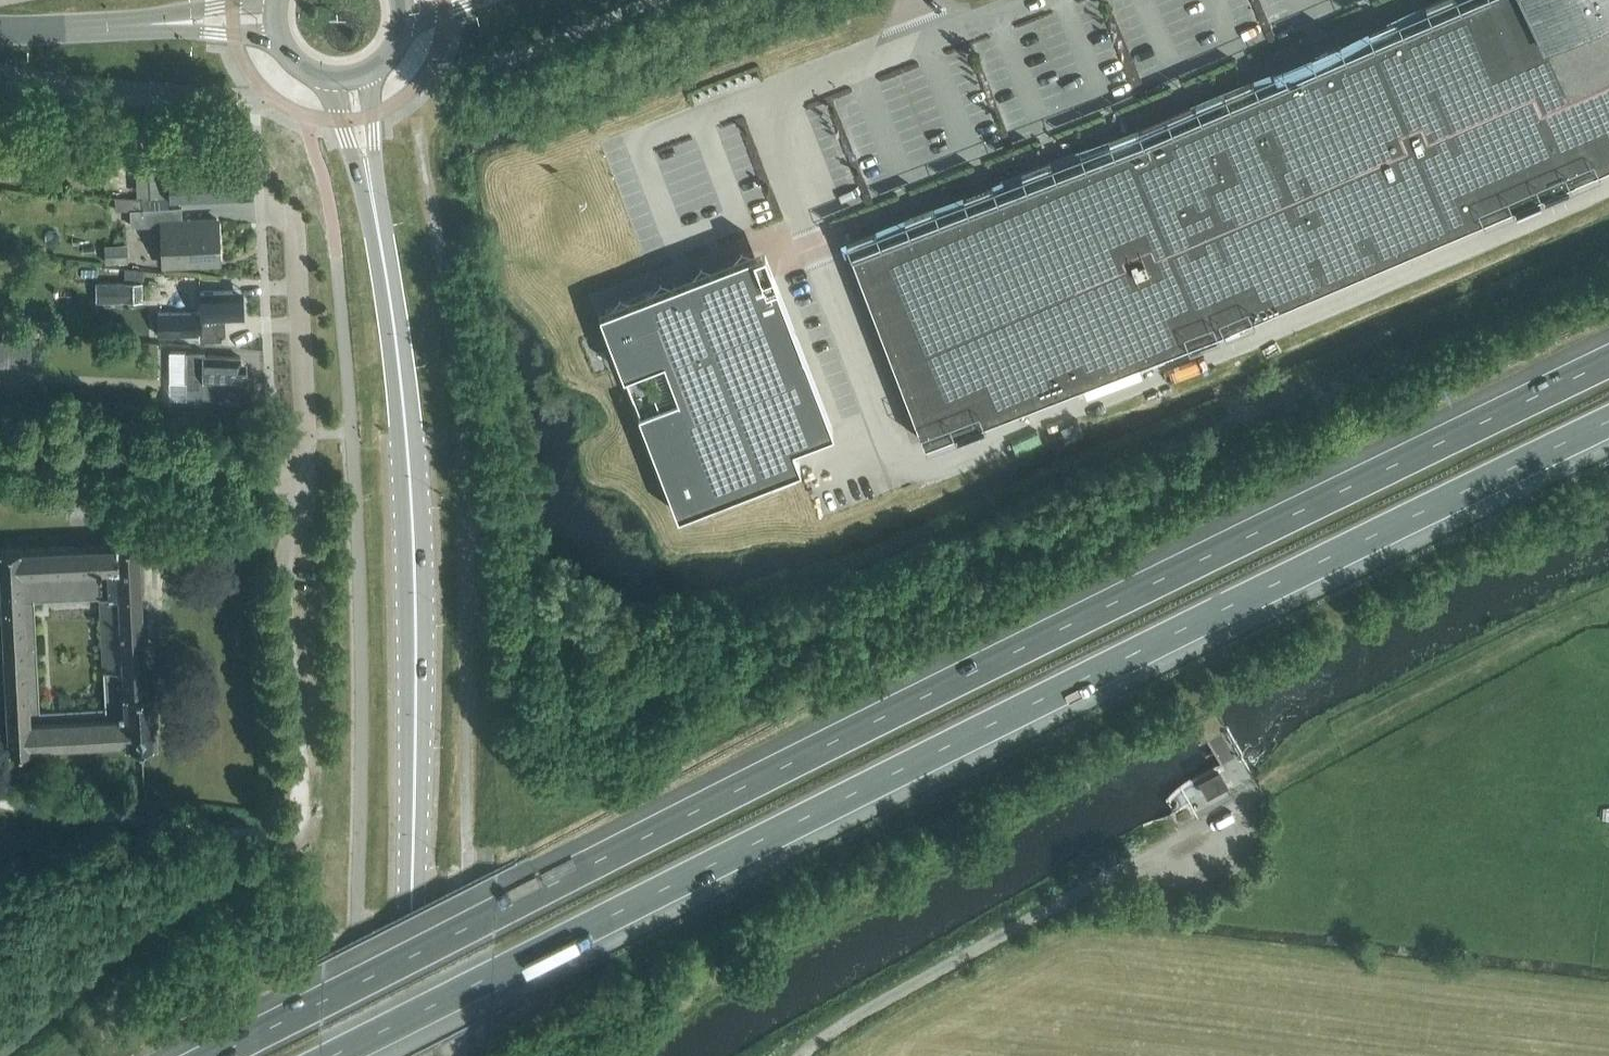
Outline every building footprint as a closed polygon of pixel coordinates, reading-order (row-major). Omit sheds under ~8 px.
[(1608,160),(1608,0),(1462,0),(1142,136),(849,249),(923,441),(1223,325),(1603,163),(1608,160)] [(177,165),(148,166),(149,194),(149,197),(235,193),(235,190),(237,190),(236,178),(234,178),(234,168),(213,168),(213,163),(177,165)] [(163,264),(218,262),(216,218),(182,220),(181,206),(130,209),(131,225),(161,224),(163,264)] [(841,450),(774,278),(761,245),(597,308),(599,312),(677,513),(841,450)] [(107,264),(124,264),(123,246),(106,247),(107,264)] [(121,304),(143,303),(143,283),(121,284),(121,304)] [(243,316),(241,289),(199,291),(200,311),(157,312),(158,335),(202,334),(201,318),(243,316)] [(205,351),(186,351),(186,381),(187,394),(237,397),(238,381),(242,382),(245,378),(245,366),(242,362),(240,362),(240,357),(204,355),(205,351)] [(70,513),(103,517),(105,497),(72,493),(70,513)] [(31,745),(31,742),(125,737),(125,740),(156,738),(153,687),(145,688),(138,540),(115,541),(115,543),(21,547),(21,545),(0,546),(0,584),(8,746),(31,745)] [(1215,788),(1231,780),(1225,768),(1209,777),(1215,788)]
